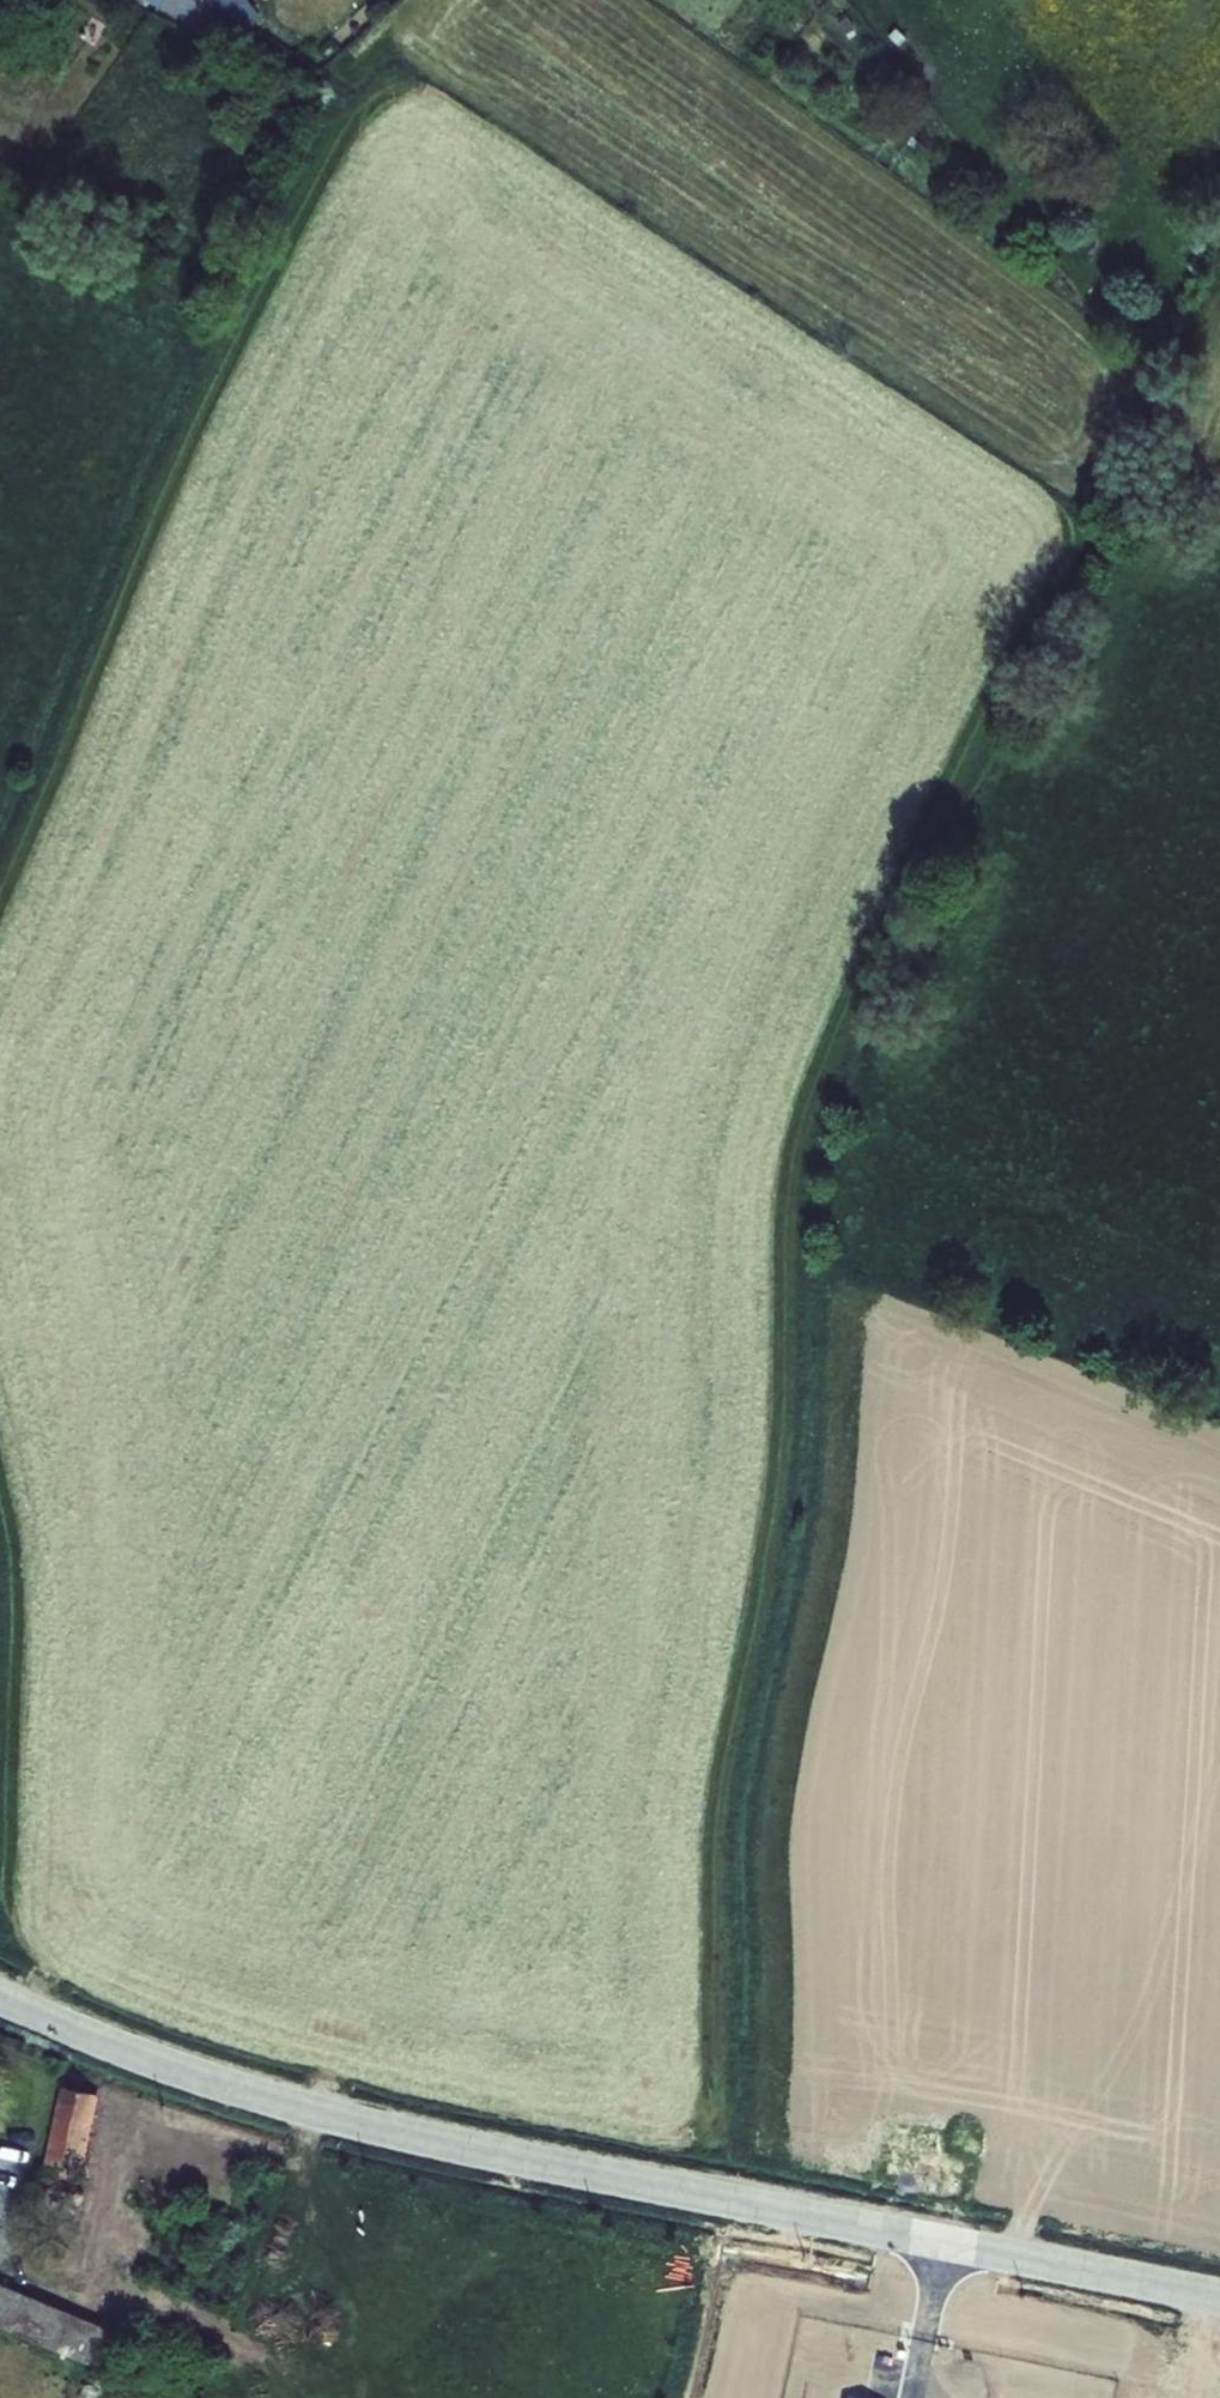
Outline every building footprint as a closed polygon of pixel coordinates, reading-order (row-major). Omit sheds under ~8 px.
[(3,27),(13,0),(0,0),(0,26),(3,27)] [(143,0),(159,9),(158,12),(170,20),(181,0),(143,0)] [(229,16),(250,29),(262,19),(248,0),(216,0),(229,16)] [(60,2088),(36,2212),(80,2220),(83,2195),(77,2193),(98,2096),(60,2088)] [(105,2372),(121,2334),(0,2284),(0,2329),(105,2372)]
